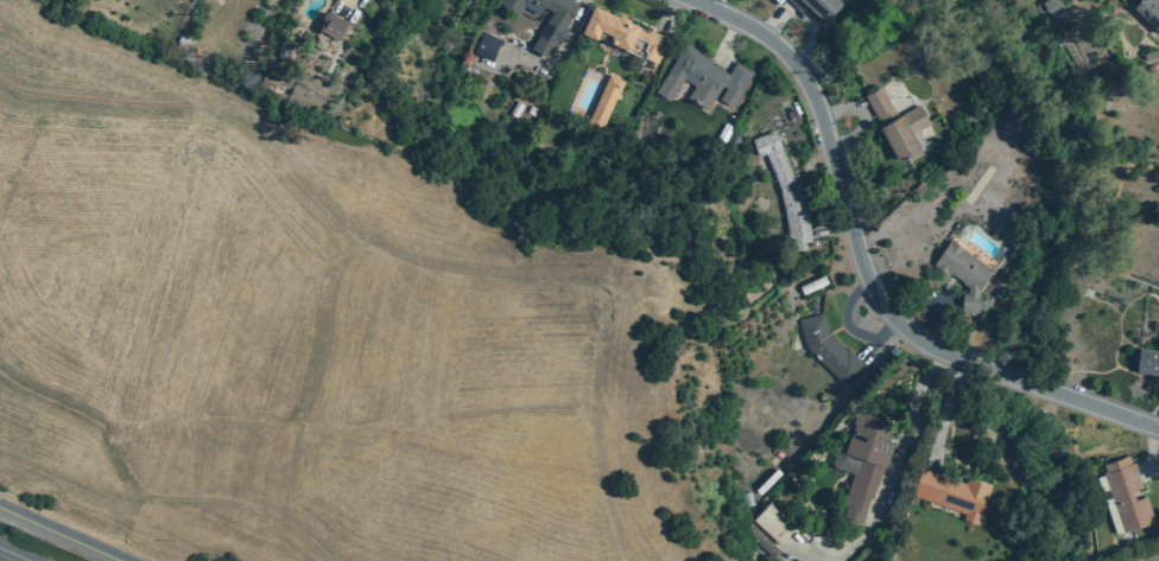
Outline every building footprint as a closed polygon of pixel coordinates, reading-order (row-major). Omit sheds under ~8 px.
[(524,7),(538,15),(543,7),(551,12),(531,47),(547,58),(553,47),(555,49),(557,44),(558,45),(568,27),(566,26),(569,20),(578,4),(572,0),(499,0),(498,2),(519,15),(524,7)] [(839,0),(789,0),(809,19),(815,13),(824,21),(842,2),(839,0)] [(1032,6),(1040,0),(1058,0),(1064,7),(1059,11),(1058,9),(1043,20),(1032,6)] [(1133,7),(1140,0),(1157,0),(1158,2),(1158,32),(1133,7)] [(583,31),(594,7),(625,20),(622,25),(629,27),(631,23),(638,26),(666,38),(656,60),(651,58),(650,60),(595,37),(583,31)] [(340,40),(349,23),(328,12),(323,12),(322,15),(323,19),(318,30),(340,40)] [(504,42),(483,32),(473,53),(490,62),(495,52),(498,53),(504,42)] [(736,62),(728,75),(709,63),(711,59),(685,44),(654,91),(670,101),(683,78),(694,85),(686,97),(708,110),(722,85),(726,88),(718,100),(730,107),(753,72),(736,62)] [(1157,49),(1158,55),(1153,57),(1151,51),(1157,49)] [(260,85),(271,91),(277,78),(266,73),(260,85)] [(609,74),(623,79),(606,119),(591,111),(609,74)] [(880,87),(894,110),(879,120),(864,95),(880,87)] [(515,119),(508,114),(515,102),(522,106),(515,119)] [(919,104),(879,127),(899,161),(922,148),(912,134),(930,123),(919,104)] [(499,130),(484,116),(492,109),(507,123),(499,130)] [(792,176),(797,173),(803,190),(802,191),(806,208),(811,241),(788,246),(779,189),(765,154),(759,157),(752,139),(774,130),(792,176)] [(977,310),(978,288),(992,269),(949,240),(932,264),(949,276),(950,273),(967,285),(967,294),(963,293),(962,308),(977,310)] [(803,294),(799,286),(823,275),(828,282),(803,294)] [(847,387),(866,365),(848,348),(846,350),(829,333),(822,313),(797,320),(806,348),(847,387)] [(1158,339),(1158,374),(1136,372),(1138,348),(1157,350),(1158,339)] [(860,528),(869,498),(872,499),(884,465),(886,465),(893,444),(885,441),(891,421),(857,410),(843,454),(857,459),(837,519),(860,528)] [(1123,531),(1101,464),(1127,455),(1130,464),(1134,463),(1142,486),(1132,490),(1134,499),(1145,496),(1153,521),(1123,531)] [(964,514),(962,519),(978,525),(990,485),(967,478),(965,483),(920,468),(911,496),(964,514)] [(753,506),(745,509),(742,495),(750,493),(753,506)] [(750,521),(778,547),(794,529),(768,503),(750,521)] [(771,560),(760,548),(767,540),(779,552),(771,560)]
